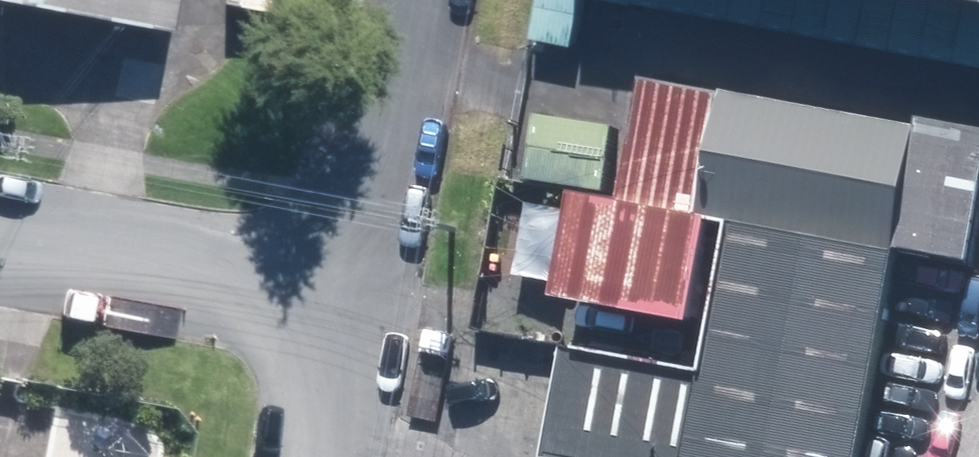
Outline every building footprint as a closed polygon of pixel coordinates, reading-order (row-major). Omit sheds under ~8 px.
[(155,46),(164,0),(0,0),(0,18),(155,46)] [(534,8),(698,39),(705,0),(536,0),(534,8)] [(858,0),(850,0),(838,64),(978,90),(978,23),(858,0)] [(924,154),(732,118),(712,223),(904,260),(924,154)] [(732,232),(598,206),(579,309),(713,334),(732,232)] [(737,239),(695,456),(866,456),(901,270),(737,239)] [(560,369),(544,456),(693,456),(705,396),(560,369)]
